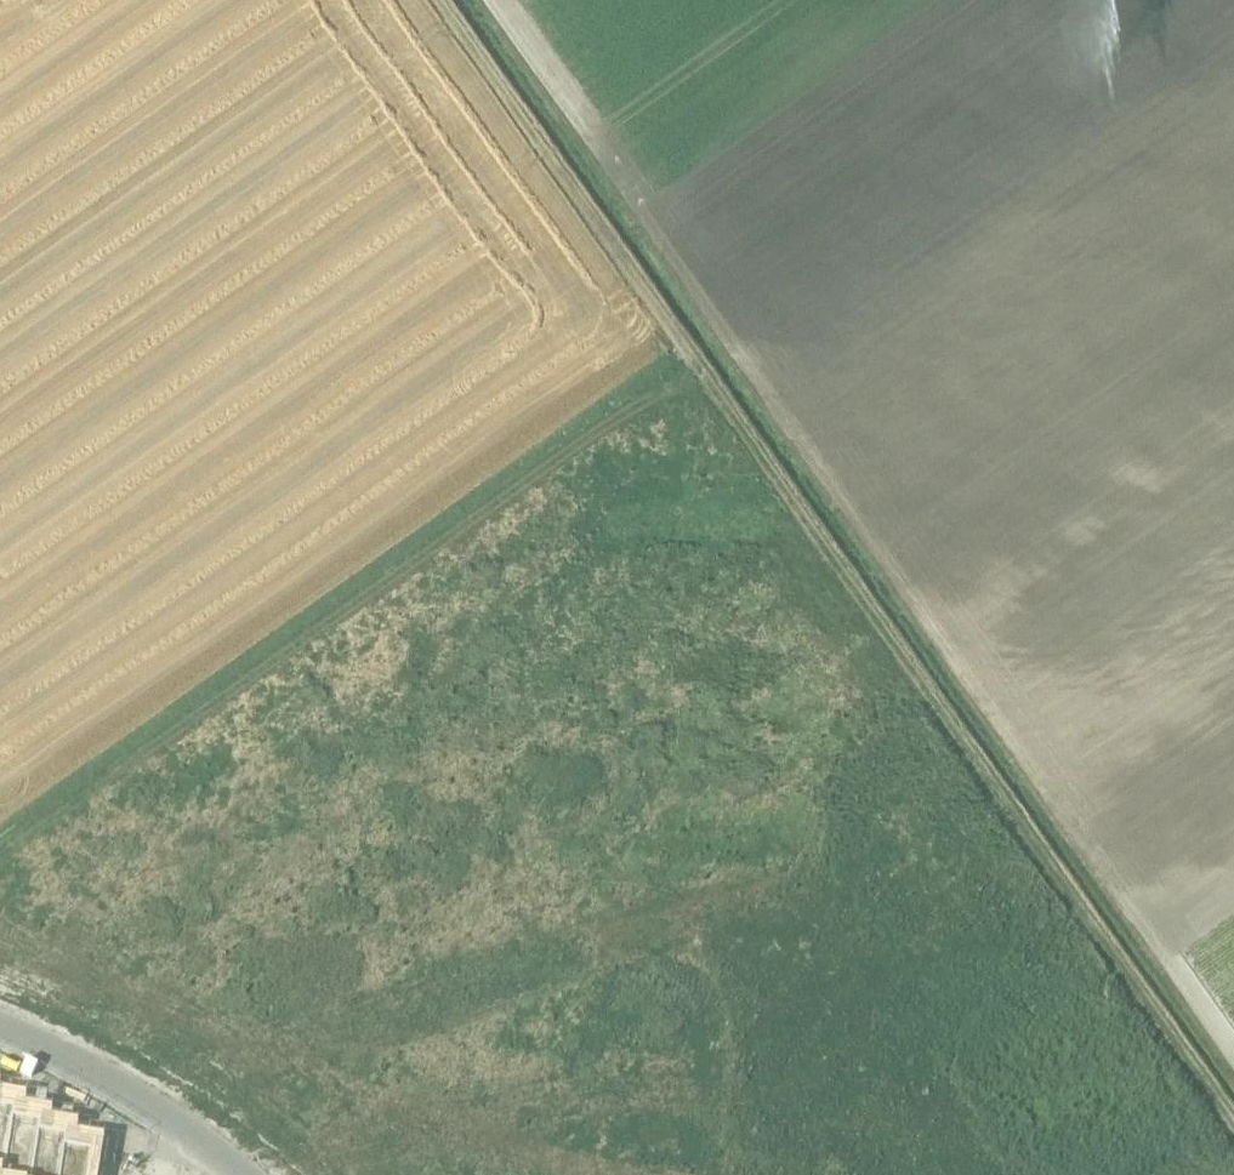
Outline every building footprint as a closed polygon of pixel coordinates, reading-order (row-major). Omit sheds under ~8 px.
[(5,1163),(12,1110),(14,1100),(0,1098),(0,1162),(5,1163)] [(3,1173),(19,1174),(30,1174),(38,1123),(39,1114),(12,1110),(5,1163),(3,1173)] [(64,1138),(66,1127),(38,1123),(30,1174),(58,1174),(64,1138)] [(58,1174),(88,1174),(93,1142),(64,1138),(58,1174)]
